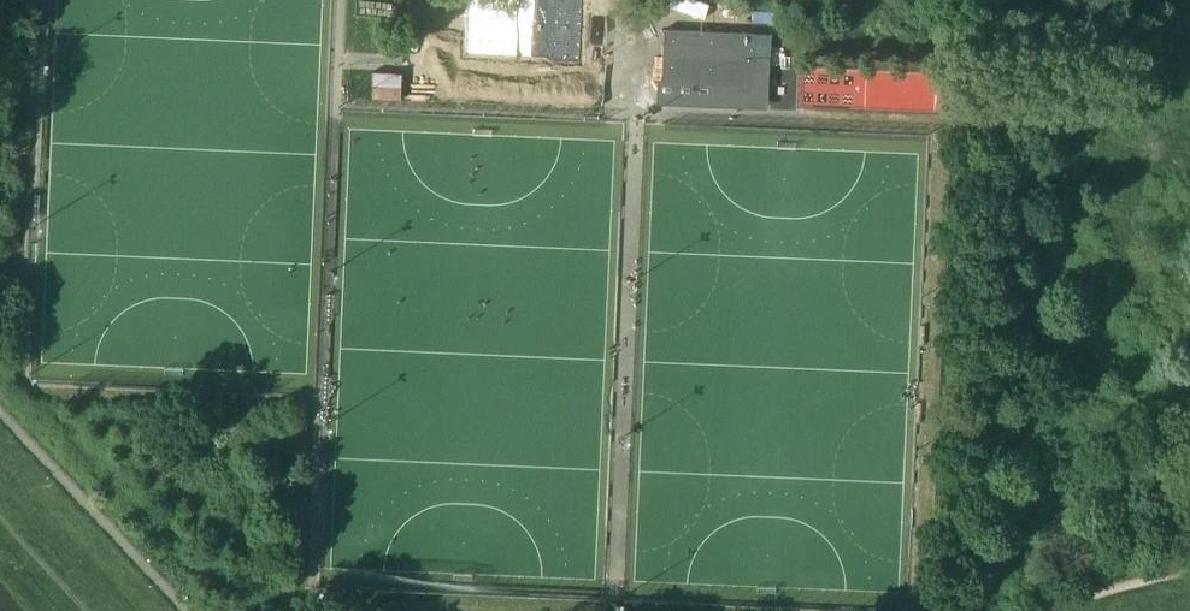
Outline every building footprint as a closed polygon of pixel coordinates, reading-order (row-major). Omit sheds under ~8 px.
[(455,9),(482,10),(482,0),(456,0),(455,9)] [(479,55),(591,60),(594,0),(482,0),(482,10),(479,55)] [(665,29),(662,79),(662,83),(752,87),(754,33),(665,29)]
